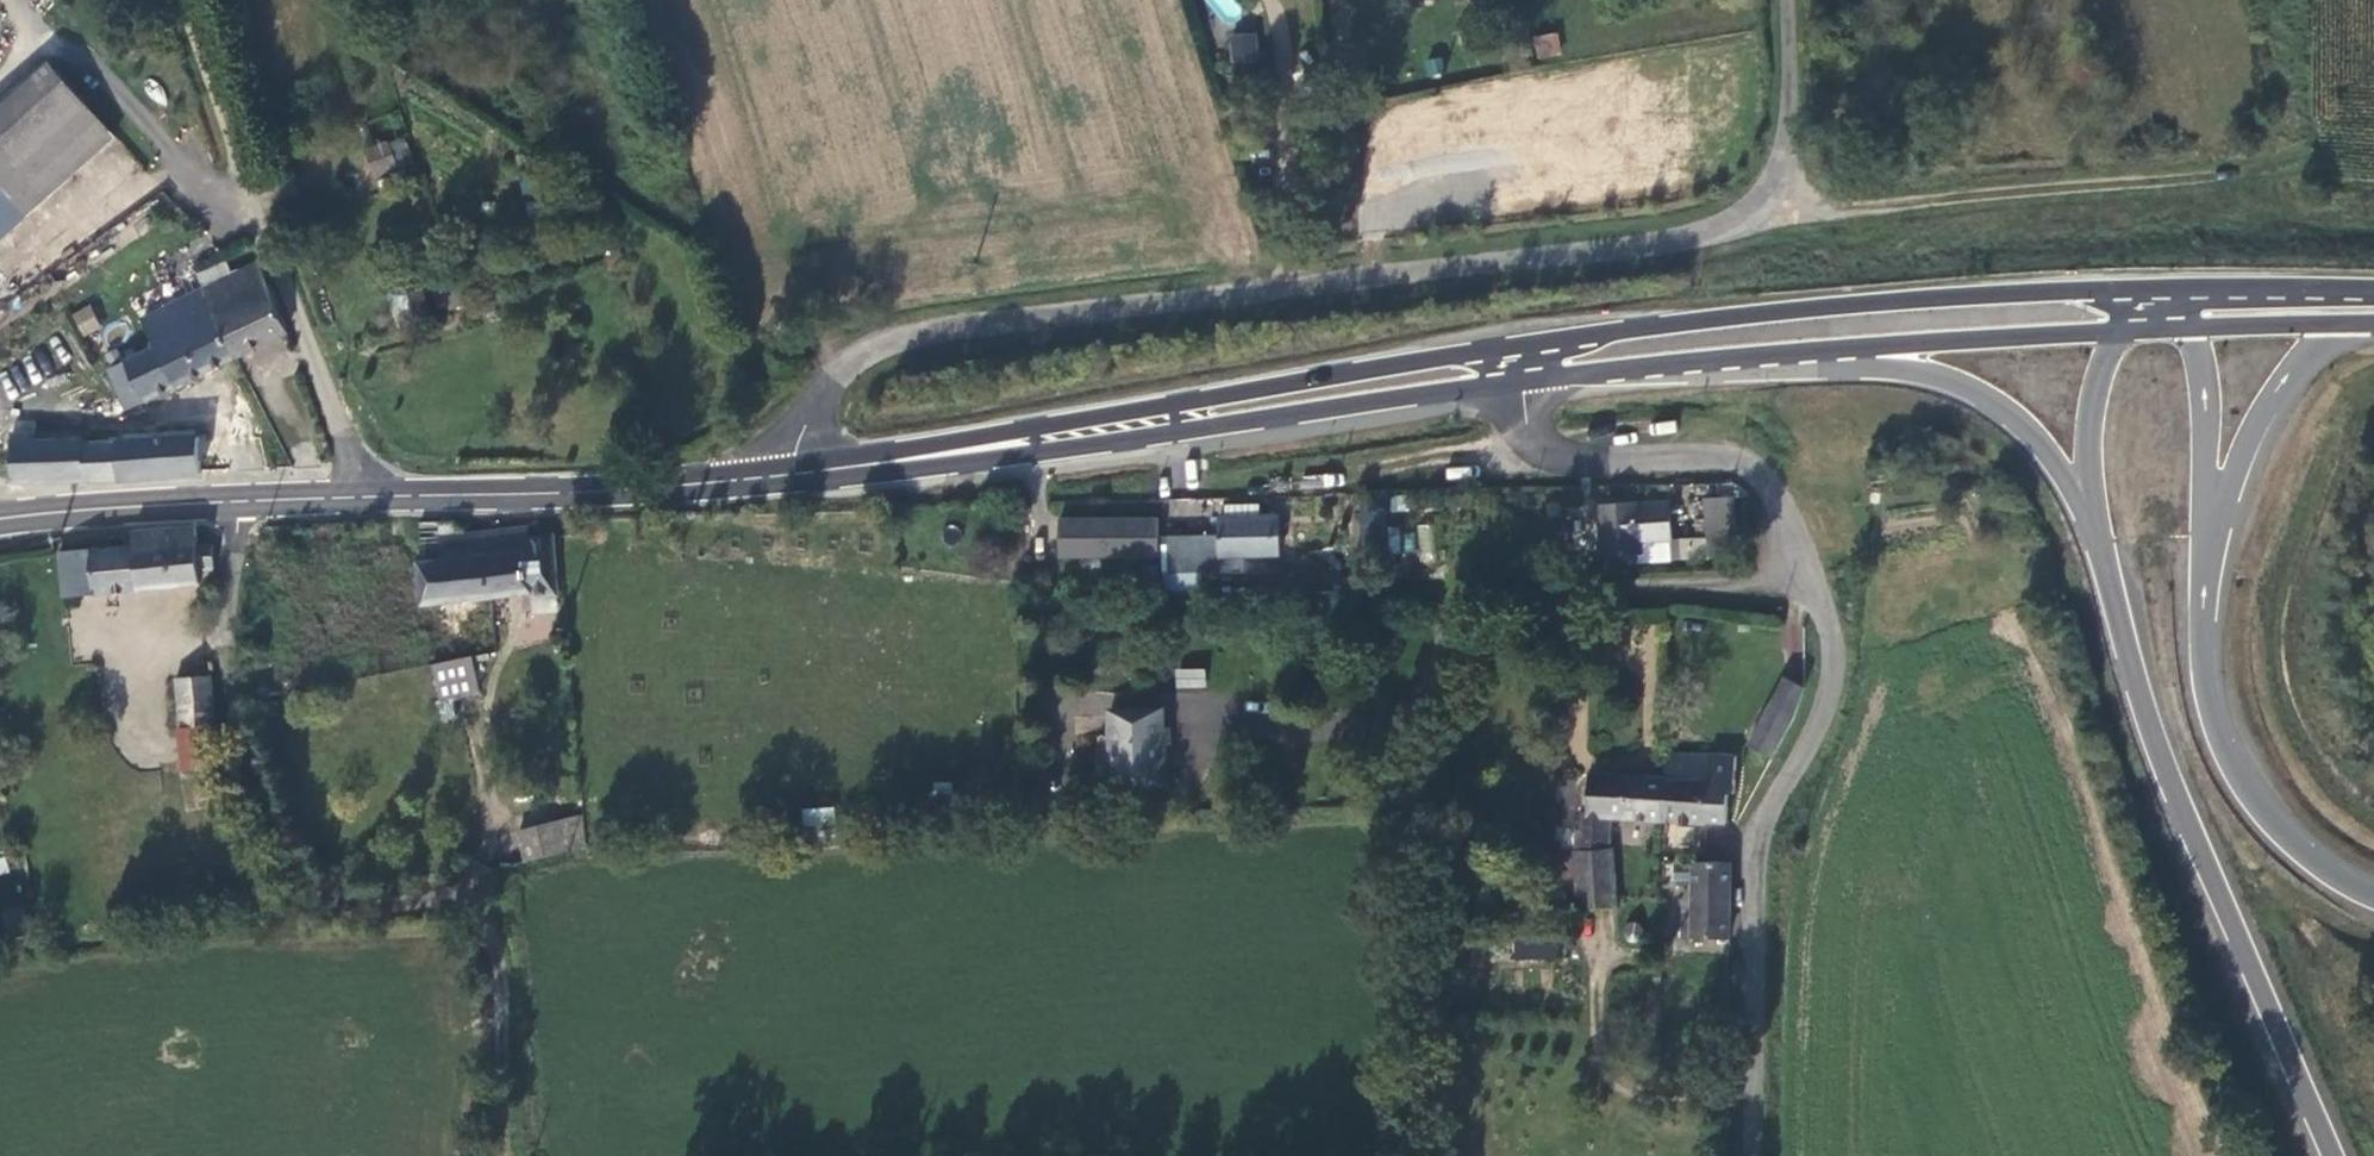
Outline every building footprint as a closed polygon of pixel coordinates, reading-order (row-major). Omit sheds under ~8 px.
[(1538,60),(1562,53),(1556,31),(1532,37),(1538,60)] [(1228,35),(1231,64),(1259,61),(1257,32),(1228,35)] [(67,82),(52,67),(0,113),(0,141),(67,82)] [(116,138),(67,82),(0,141),(0,239),(116,138)] [(388,143),(367,150),(376,174),(396,166),(388,143)] [(203,291),(234,277),(228,263),(197,276),(203,291)] [(238,361),(288,337),(271,287),(260,265),(234,277),(203,291),(238,361)] [(424,288),(409,294),(417,315),(432,310),(424,288)] [(128,411),(238,361),(203,291),(142,318),(158,348),(108,370),(128,411)] [(70,314),(82,337),(101,327),(89,304),(70,314)] [(13,433),(12,449),(36,448),(35,432),(13,433)] [(12,449),(14,484),(203,474),(200,440),(36,448),(12,449)] [(1207,499),(1168,498),(1168,515),(1206,516),(1207,499)] [(1738,555),(1735,499),(1706,500),(1707,539),(1689,542),(1689,560),(1738,555)] [(1601,506),(1603,555),(1621,555),(1621,543),(1671,540),(1670,515),(1640,515),(1638,504),(1601,506)] [(1201,571),(1220,572),(1221,558),(1278,557),(1279,518),(1261,518),(1260,505),(1229,506),(1229,518),(1221,519),(1221,536),(1171,536),(1171,572),(1164,571),(1164,592),(1202,594),(1201,571)] [(1160,519),(1061,522),(1062,561),(1160,559),(1160,519)] [(458,536),(455,522),(445,523),(452,603),(491,599),(485,533),(458,536)] [(445,523),(420,523),(423,563),(419,564),(423,606),(452,603),(445,523)] [(1418,524),(1418,561),(1432,561),(1433,524),(1418,524)] [(197,544),(196,529),(131,534),(134,549),(60,557),(65,599),(198,585),(197,571),(214,570),(213,545),(197,544)] [(529,538),(528,529),(485,533),(491,599),(534,595),(535,599),(554,597),(556,569),(553,537),(529,538)] [(434,640),(436,664),(457,659),(455,636),(451,636),(449,621),(425,623),(427,641),(434,640)] [(470,635),(455,636),(457,659),(472,656),(470,635)] [(472,658),(433,666),(441,700),(478,693),(472,658)] [(1175,687),(1204,687),(1204,668),(1175,668),(1175,687)] [(210,677),(175,680),(180,733),(215,730),(210,677)] [(1786,680),(1773,703),(1796,716),(1804,689),(1786,680)] [(1796,716),(1773,703),(1750,747),(1775,759),(1796,716)] [(1170,783),(1166,707),(1107,710),(1108,736),(1109,785),(1149,783),(1170,783)] [(215,730),(180,733),(183,769),(208,767),(219,765),(215,730)] [(1149,793),(1149,783),(1109,785),(1108,736),(1098,736),(1096,765),(1095,779),(1095,794),(1149,793)] [(1708,757),(1666,755),(1665,779),(1708,781),(1708,757)] [(1737,758),(1708,757),(1708,781),(1665,779),(1664,822),(1707,826),(1708,822),(1726,822),(1728,794),(1735,794),(1737,758)] [(1578,816),(1575,854),(1578,910),(1615,908),(1610,850),(1607,850),(1612,818),(1621,818),(1622,820),(1664,822),(1665,779),(1590,776),(1588,817),(1578,816)] [(804,823),(832,823),(832,809),(804,809),(804,823)] [(528,861),(568,851),(561,820),(520,832),(528,861)] [(1682,927),(1681,940),(1728,941),(1731,862),(1693,861),(1693,862),(1691,927),(1682,927)] [(1626,925),(1623,929),(1623,934),(1625,939),(1629,943),(1634,944),(1639,942),(1642,938),(1644,934),(1643,928),(1641,924),(1636,922),(1631,922),(1626,925)] [(1675,926),(1674,939),(1681,940),(1682,927),(1675,926)]
